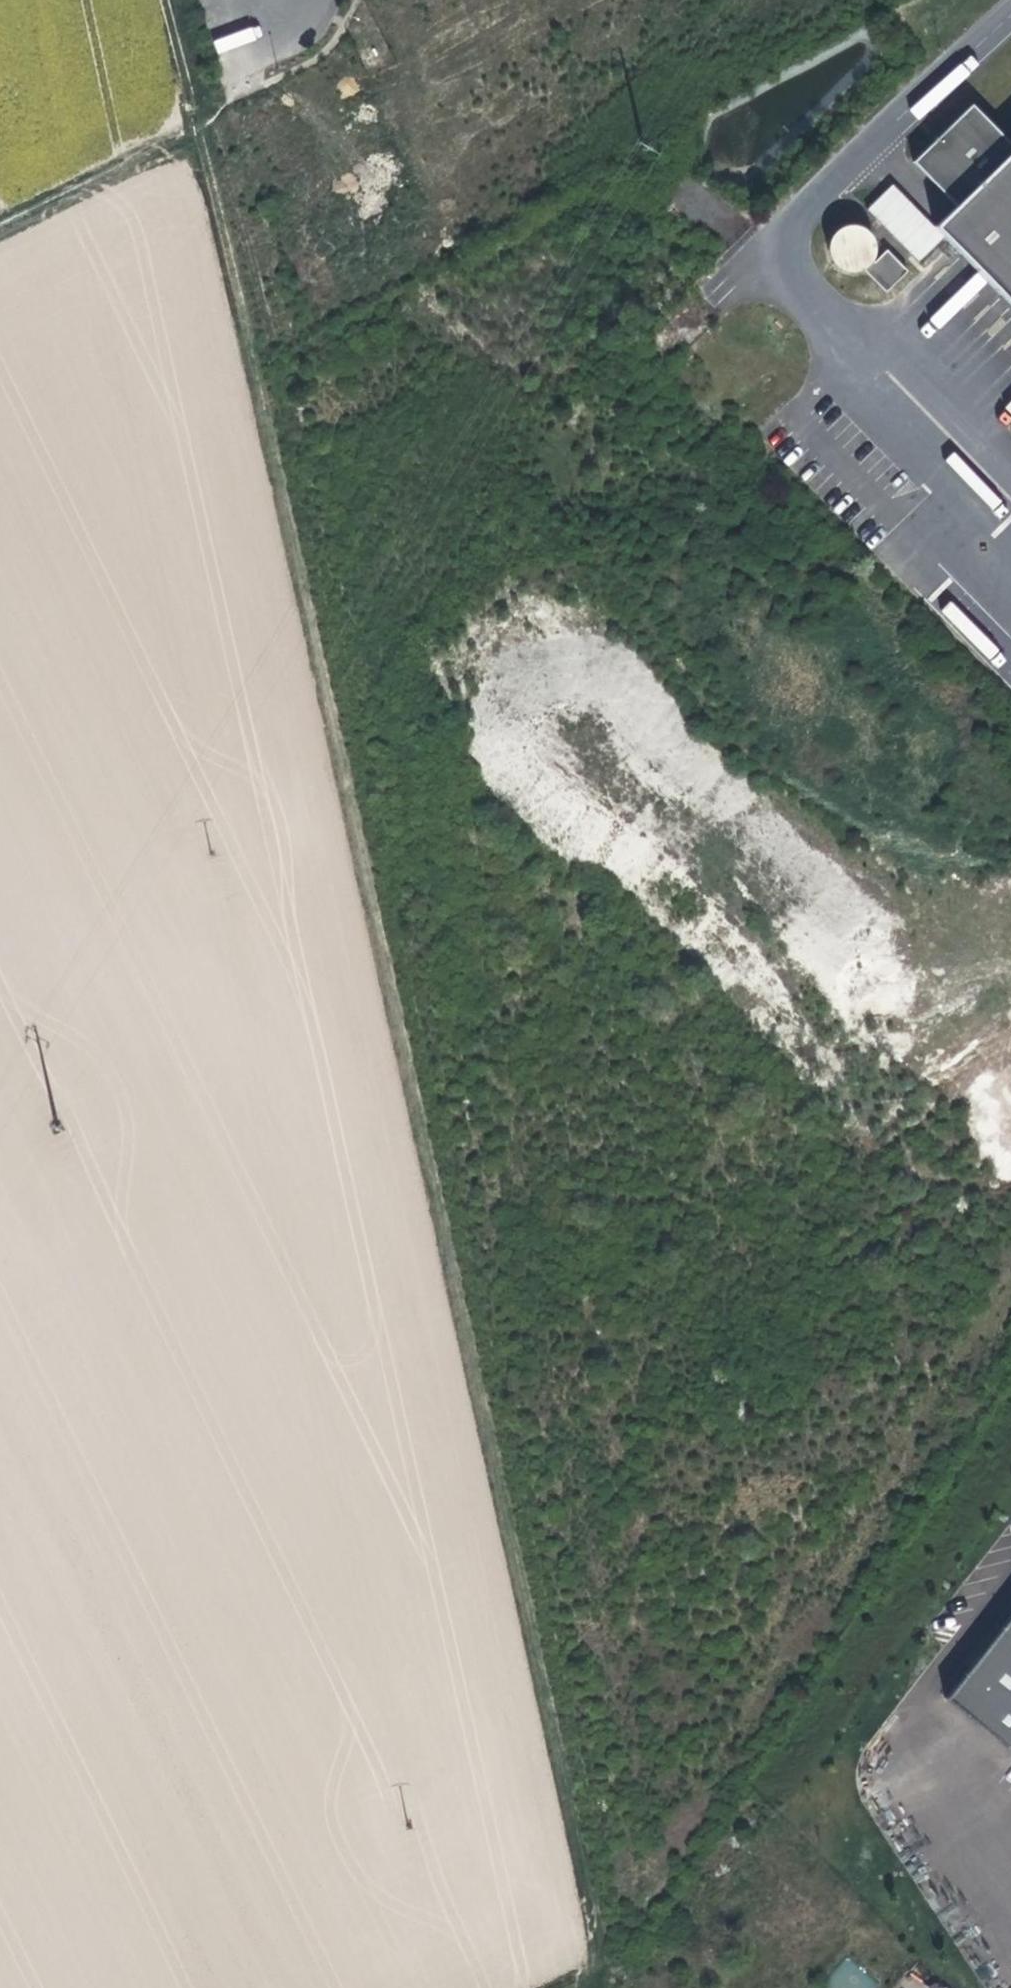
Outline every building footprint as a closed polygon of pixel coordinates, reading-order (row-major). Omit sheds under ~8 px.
[(953,205),(1010,148),(970,104),(910,161),(953,205)] [(931,227),(941,237),(1010,309),(1010,148),(953,205),(931,227)] [(919,259),(941,237),(931,227),(907,202),(885,224),(919,259)] [(855,271),(861,270),(883,292),(904,271),(885,250),(871,261),(870,260),(870,259),(871,255),(872,252),(872,247),(871,241),(869,237),(866,232),(860,227),(854,225),(849,224),(843,225),(837,227),(832,230),(828,235),(826,239),(825,244),(825,251),(827,259),(829,263),(834,268),(840,271),(846,273),(855,271)] [(952,1697),(1010,1745),(1010,1623),(952,1697)] [(878,1985),(848,1958),(820,1987),(875,1987),(878,1985)]
